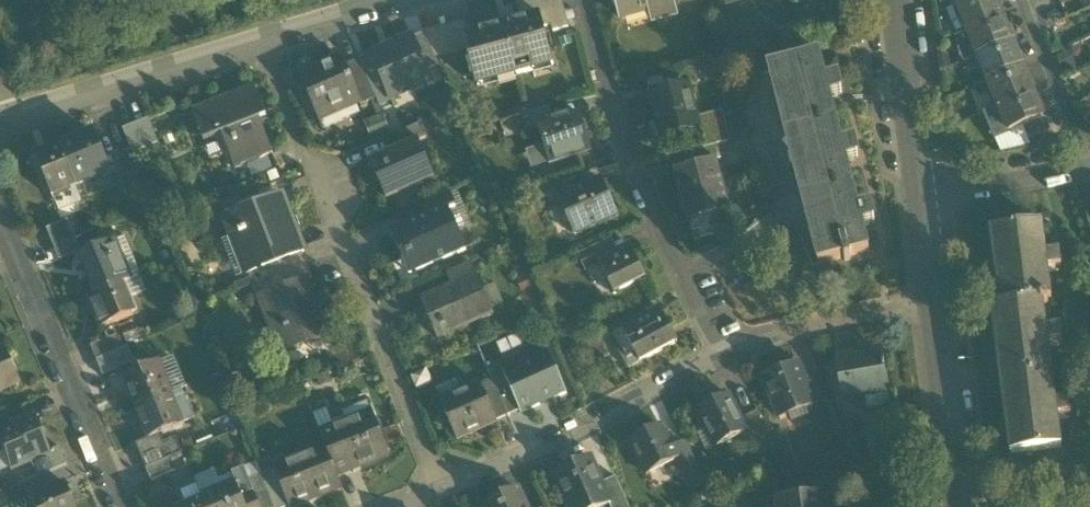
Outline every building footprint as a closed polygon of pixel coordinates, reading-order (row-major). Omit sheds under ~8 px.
[(553,31),(568,27),(560,0),(528,0),(518,3),(523,21),(540,17),(542,26),(552,24),(553,31)] [(676,13),(672,0),(617,0),(621,16),(650,8),(653,19),(676,13)] [(968,30),(1001,16),(995,0),(966,0),(958,4),(968,28),(968,30)] [(955,33),(968,28),(958,4),(945,9),(955,33)] [(974,42),(979,55),(1012,41),(1001,16),(968,30),(974,42)] [(469,47),(479,84),(482,83),(481,79),(515,70),(516,74),(535,69),(533,65),(550,60),(551,65),(552,65),(542,26),(540,17),(523,21),(467,36),(469,47)] [(438,29),(425,33),(413,38),(427,69),(439,64),(435,56),(444,53),(469,47),(467,36),(464,22),(438,29)] [(796,42),(792,28),(764,35),(767,49),(796,42)] [(372,55),(390,97),(431,79),(427,69),(413,38),(413,37),(372,55)] [(979,55),(989,80),(1022,67),(1012,41),(979,55)] [(958,49),(963,61),(979,55),(974,42),(958,49)] [(1070,50),(1055,57),(1063,77),(1078,71),(1070,50)] [(769,68),(785,126),(835,113),(827,84),(841,81),(837,69),(824,72),(819,54),(769,68)] [(372,55),(360,60),(360,58),(344,64),(358,96),(356,97),(359,104),(376,97),(379,102),(390,97),(372,55)] [(301,75),(318,114),(356,97),(358,96),(344,64),(341,57),(301,75)] [(715,63),(698,67),(701,81),(718,76),(715,63)] [(989,80),(1000,105),(1032,92),(1022,67),(989,80)] [(651,124),(655,141),(700,129),(696,116),(688,86),(652,95),(659,122),(651,124)] [(229,132),(241,163),(272,151),(261,121),(267,119),(254,87),(193,111),(202,134),(226,125),(229,132)] [(1043,117),(1032,92),(1000,105),(984,112),(995,139),(1012,132),(1011,130),(1023,125),(1043,117)] [(522,113),(528,131),(540,127),(539,125),(553,121),(549,106),(522,113)] [(700,129),(704,147),(718,143),(731,140),(723,109),(696,116),(700,129)] [(391,130),(383,112),(364,120),(372,138),(391,130)] [(545,143),(551,162),(590,149),(578,113),(553,121),(539,125),(540,127),(545,143)] [(785,126),(804,197),(854,183),(847,156),(859,153),(854,135),(842,139),(835,113),(785,126)] [(123,127),(130,147),(117,152),(122,165),(127,177),(141,172),(132,151),(159,140),(150,116),(123,127)] [(1023,125),(1028,137),(1050,128),(1046,116),(1043,117),(1023,125)] [(396,134),(402,147),(419,140),(426,137),(420,123),(396,134)] [(205,142),(229,132),(226,125),(202,134),(205,142)] [(1012,132),(995,139),(1000,152),(1032,147),(1028,137),(1023,125),(1011,130),(1012,132)] [(96,133),(61,147),(76,183),(111,169),(122,165),(117,152),(105,157),(96,133)] [(371,160),(386,196),(434,175),(419,140),(402,147),(371,160)] [(532,168),(551,162),(545,143),(526,150),(532,168)] [(692,150),(696,163),(715,158),(716,160),(722,158),(718,143),(704,147),(692,150)] [(51,194),(76,183),(61,147),(36,157),(51,194)] [(269,156),(247,164),(252,176),(273,168),(269,156)] [(678,168),(691,220),(729,210),(716,160),(715,158),(696,163),(678,168)] [(545,189),(550,203),(560,200),(559,197),(572,192),(567,181),(545,189)] [(560,200),(572,232),(615,215),(601,181),(572,192),(559,197),(560,200)] [(83,200),(76,183),(51,194),(58,210),(83,200)] [(861,210),(854,183),(804,197),(822,263),(872,249),(865,224),(877,221),(873,206),(861,210)] [(458,188),(450,192),(456,206),(449,209),(459,231),(474,224),(458,188)] [(424,203),(430,216),(449,207),(449,209),(456,206),(450,192),(424,203)] [(232,235),(247,272),(249,271),(302,251),(303,250),(282,195),(225,216),(232,235)] [(410,255),(417,272),(467,250),(459,231),(449,209),(449,207),(430,216),(393,231),(405,258),(410,255)] [(81,249),(75,236),(68,219),(47,227),(55,245),(60,258),(81,249)] [(991,231),(1001,305),(1048,299),(1051,298),(1047,269),(1061,267),(1059,252),(1045,254),(1041,224),(991,231)] [(236,276),(247,272),(232,235),(221,239),(236,276)] [(115,242),(131,279),(140,275),(141,274),(126,238),(115,242)] [(83,256),(98,292),(121,282),(131,279),(115,242),(83,256)] [(578,256),(584,269),(599,262),(599,261),(604,258),(606,257),(600,245),(578,256)] [(604,273),(614,292),(645,276),(630,246),(618,251),(606,257),(604,258),(610,270),(604,273)] [(312,277),(307,264),(302,251),(249,271),(254,284),(259,298),(265,296),(264,295),(307,278),(312,277)] [(447,274),(453,287),(477,276),(471,263),(447,274)] [(146,291),(140,275),(131,279),(121,282),(128,298),(146,291)] [(441,322),(446,334),(493,314),(491,309),(482,287),(477,276),(453,287),(423,299),(434,325),(441,322)] [(265,296),(286,350),(328,333),(307,278),(264,295),(265,296)] [(495,281),(482,287),(491,309),(505,303),(495,281)] [(128,298),(121,282),(98,292),(91,295),(103,325),(134,313),(128,298)] [(1048,302),(1048,299),(1001,305),(992,307),(1013,452),(1063,445),(1058,416),(1071,414),(1069,399),(1057,401),(1048,343),(1061,341),(1059,326),(1046,328),(1043,302),(1048,302)] [(620,352),(628,367),(639,360),(676,339),(659,308),(614,333),(624,349),(620,352)] [(91,345),(97,358),(118,349),(113,336),(91,345)] [(128,345),(118,349),(97,358),(104,374),(135,361),(128,345)] [(18,383),(5,352),(0,354),(0,390),(18,383)] [(837,360),(843,397),(868,392),(868,395),(887,392),(886,389),(883,368),(885,368),(884,362),(882,363),(880,352),(854,357),(854,354),(836,357),(837,360)] [(165,381),(170,393),(182,388),(187,386),(174,354),(160,360),(168,380),(165,381)] [(507,378),(520,411),(566,391),(551,354),(505,373),(507,378)] [(124,375),(137,407),(170,393),(165,381),(168,380),(160,360),(124,375)] [(765,375),(781,419),(816,406),(808,385),(800,362),(765,375)] [(464,395),(462,391),(456,378),(435,387),(442,404),(464,395)] [(495,383),(497,386),(483,392),(495,420),(508,414),(520,411),(507,378),(495,383)] [(808,385),(816,406),(829,401),(821,380),(808,385)] [(442,404),(457,438),(496,422),(495,420),(483,392),(480,383),(462,391),(464,395),(442,404)] [(195,418),(182,388),(170,393),(183,423),(195,418)] [(889,405),(887,392),(868,395),(870,409),(889,405)] [(183,423),(170,393),(137,407),(149,437),(161,432),(183,423)] [(697,410),(714,446),(746,430),(741,418),(729,394),(697,410)] [(343,411),(347,423),(349,422),(351,426),(375,416),(369,401),(343,411)] [(313,413),(321,433),(333,428),(335,428),(327,408),(313,413)] [(746,430),(753,445),(768,438),(758,410),(741,418),(746,430)] [(339,444),(350,471),(391,455),(375,416),(351,426),(349,422),(347,423),(335,428),(333,428),(339,444)] [(10,469),(31,461),(49,453),(49,451),(36,419),(0,434),(0,444),(3,451),(10,469)] [(630,439),(646,469),(673,455),(674,454),(671,448),(659,424),(630,439)] [(850,445),(842,426),(836,429),(832,434),(830,441),(830,446),(833,452),(850,445)] [(350,471),(339,444),(333,428),(321,433),(326,445),(328,449),(338,475),(350,471)] [(136,442),(147,468),(170,458),(183,453),(176,436),(164,441),(161,432),(149,437),(136,442)] [(705,484),(695,464),(683,441),(671,448),(674,454),(673,455),(681,471),(691,491),(705,484)] [(290,506),(342,486),(338,475),(328,449),(326,445),(274,466),(276,470),(279,478),(290,506)] [(31,461),(37,476),(67,463),(60,447),(49,451),(49,453),(31,461)] [(3,451),(0,452),(0,473),(10,469),(3,451)] [(571,506),(584,506),(607,497),(608,496),(601,479),(591,455),(555,470),(571,506)] [(270,457),(256,462),(261,474),(270,471),(271,472),(276,470),(274,466),(270,457)] [(146,468),(151,480),(175,470),(170,458),(147,468),(146,468)] [(31,461),(10,469),(16,484),(37,476),(31,461)] [(249,479),(261,474),(256,462),(244,467),(249,479)] [(204,497),(208,506),(260,506),(254,492),(249,479),(244,467),(230,473),(231,474),(234,482),(202,494),(204,497)] [(0,473),(0,487),(1,491),(16,484),(10,469),(0,473)] [(196,477),(202,494),(234,482),(231,474),(219,479),(215,469),(196,477)] [(270,471),(261,474),(265,483),(279,478),(276,470),(271,472),(270,471)] [(611,506),(630,506),(615,473),(601,479),(608,496),(607,497),(609,501),(611,506)] [(265,483),(261,474),(249,479),(254,492),(260,506),(286,506),(290,506),(279,478),(265,483)] [(66,483),(28,499),(30,504),(32,506),(76,506),(66,483)] [(23,502),(16,484),(1,491),(0,491),(0,506),(11,506),(23,502)] [(486,506),(528,506),(519,487),(484,503),(486,506)] [(825,494),(776,501),(776,506),(826,506),(825,494)] [(204,497),(180,506),(208,506),(204,497)]
